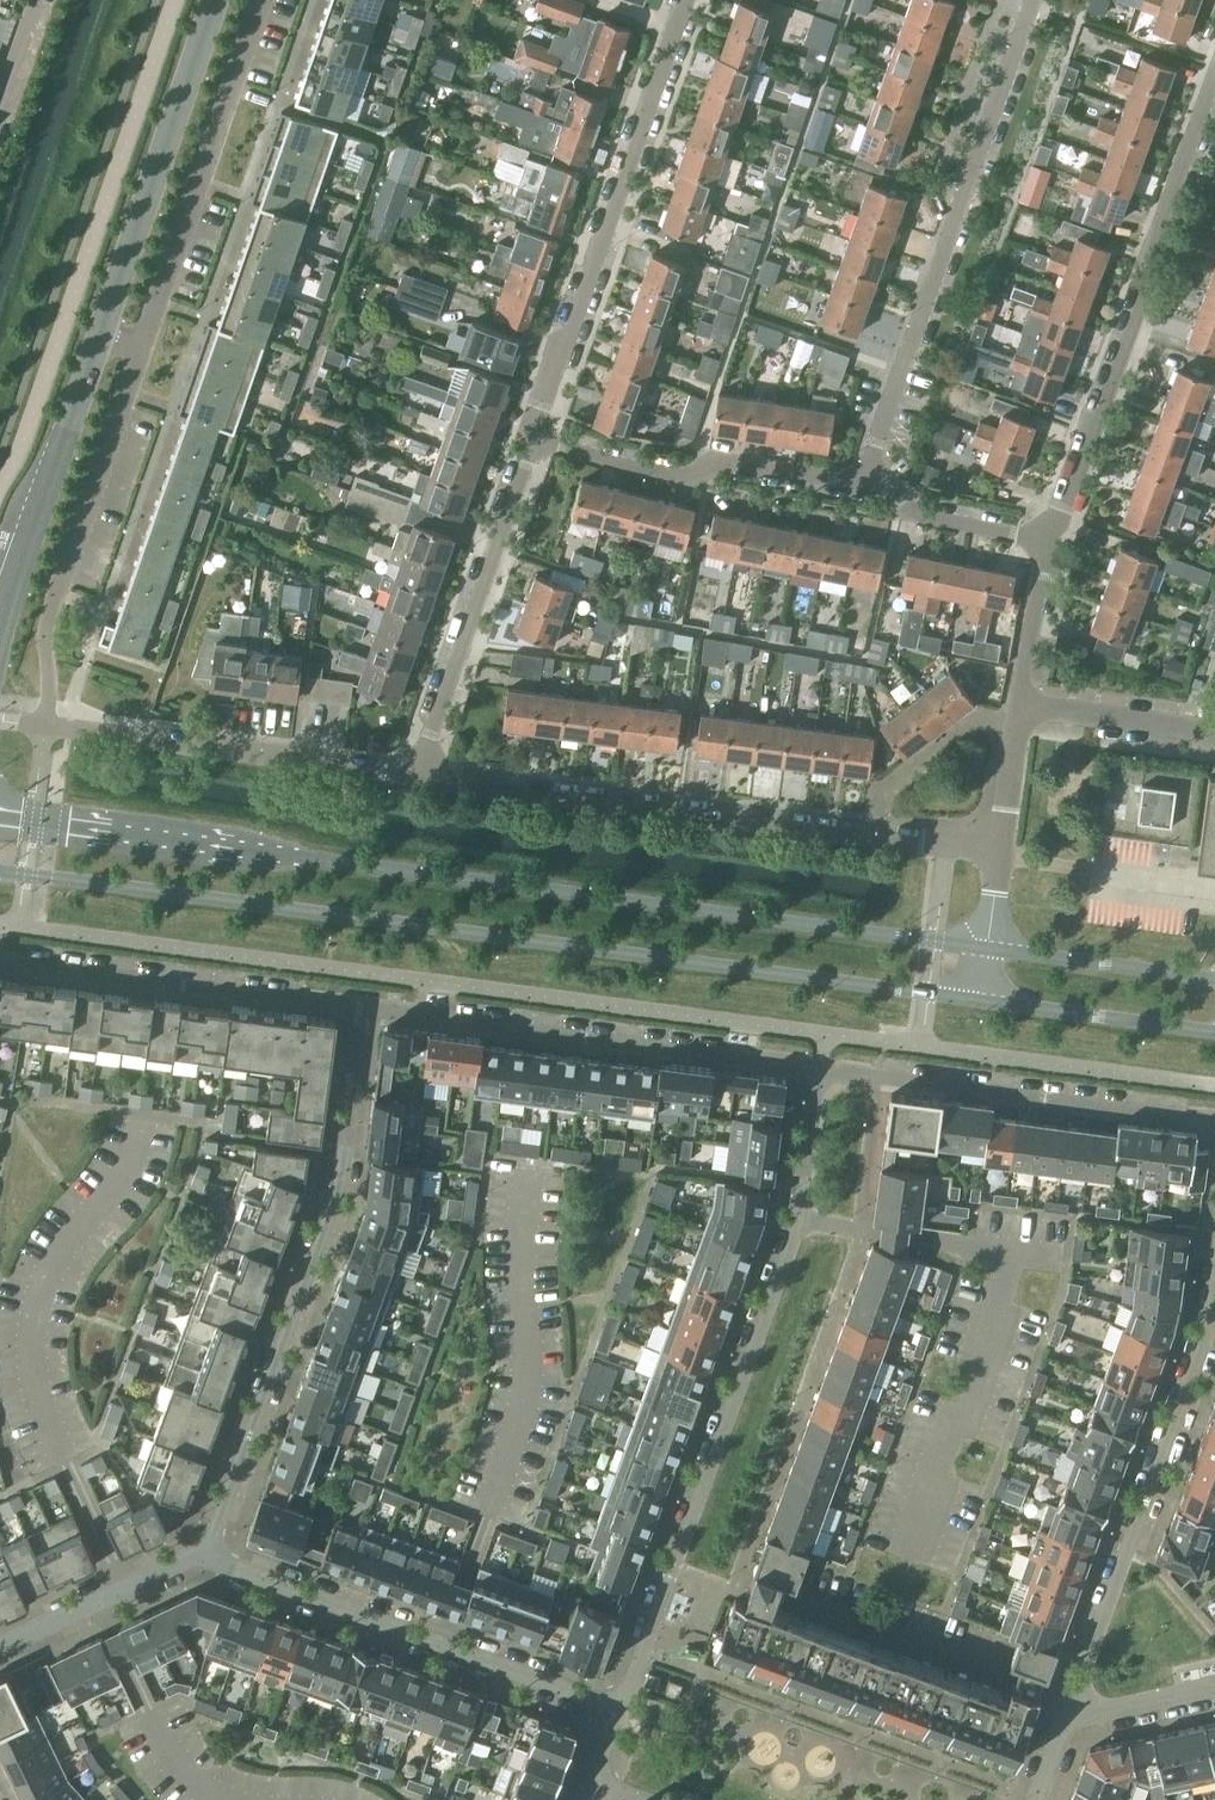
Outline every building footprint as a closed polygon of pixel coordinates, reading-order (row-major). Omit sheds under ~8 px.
[(328,3),(376,19),(383,0),(330,0),(328,3)] [(567,38),(623,58),(633,30),(599,18),(597,21),(579,15),(583,4),(573,0),(539,0),(537,5),(567,16),(565,22),(572,25),(567,38)] [(815,9),(838,17),(844,0),(819,0),(815,9)] [(860,0),(854,0),(851,10),(867,15),(871,4),(860,0)] [(905,17),(941,29),(944,20),(945,20),(952,1),(950,0),(911,0),(905,17)] [(1150,0),(1122,0),(1122,1),(1140,8),(1158,15),(1152,30),(1184,42),(1193,16),(1150,0)] [(1193,16),(1199,0),(1150,0),(1193,16)] [(739,1),(729,30),(763,42),(773,13),(739,1)] [(328,3),(320,27),(368,44),(376,19),(328,3)] [(10,16),(0,13),(0,45),(10,16)] [(810,46),(806,57),(823,63),(836,23),(814,15),(804,44),(810,46)] [(415,16),(410,30),(419,33),(424,19),(415,16)] [(905,17),(896,44),(932,57),(938,39),(938,38),(941,29),(905,17)] [(320,27),(312,52),(359,68),(368,44),(320,27)] [(419,33),(410,30),(405,44),(414,47),(419,33)] [(729,30),(720,57),(754,69),(763,42),(729,30)] [(430,54),(450,61),(458,38),(438,31),(430,54)] [(623,58),(567,38),(558,35),(557,36),(555,35),(550,51),(559,54),(559,55),(563,57),(565,51),(584,58),(579,73),(613,84),(623,58)] [(559,54),(550,51),(520,40),(514,58),(553,72),(559,55),(559,54)] [(840,41),(836,53),(852,58),(856,47),(840,41)] [(896,44),(886,71),(922,84),(925,75),(926,75),(932,57),(896,44)] [(312,52),(303,76),(351,93),(359,68),(312,52)] [(852,58),(836,53),(832,64),(848,70),(852,58)] [(717,56),(707,84),(744,97),(754,69),(720,57),(717,56)] [(1093,67),(1116,75),(1165,93),(1174,68),(1142,57),(1137,72),(1119,65),(1119,64),(1097,56),(1093,67)] [(823,63),(806,57),(802,68),(819,74),(823,63)] [(397,64),(392,78),(402,82),(407,68),(397,64)] [(1078,69),(1067,65),(1060,83),(1072,87),(1078,69)] [(922,84),(886,71),(876,98),(913,111),(919,93),(918,93),(922,84)] [(1129,93),(1124,108),(1155,120),(1165,93),(1116,75),(1111,87),(1129,93)] [(351,93),(303,76),(295,101),(343,117),(351,93)] [(402,82),(392,78),(387,92),(397,96),(402,82)] [(416,83),(409,101),(420,105),(427,86),(416,83)] [(707,84),(697,113),(734,125),(744,97),(707,84)] [(825,85),(818,106),(833,112),(841,90),(825,85)] [(545,117),(557,121),(596,134),(607,102),(562,87),(555,106),(550,104),(551,101),(523,91),(517,107),(545,117)] [(1057,93),(1051,111),(1062,115),(1068,97),(1057,93)] [(876,98),(867,125),(902,138),(906,129),(913,111),(876,98)] [(790,102),(787,113),(803,118),(807,107),(790,102)] [(378,117),(388,121),(393,106),(384,103),(378,117)] [(833,112),(818,106),(805,143),(821,149),(833,112)] [(1100,116),(1096,128),(1146,146),(1155,120),(1124,108),(1118,123),(1100,116)] [(394,134),(410,140),(419,116),(403,109),(394,134)] [(281,111),(271,142),(327,161),(338,131),(281,111)] [(697,113),(687,141),(724,154),(734,125),(697,113)] [(803,118),(787,113),(783,124),(799,130),(803,118)] [(596,134),(557,121),(555,125),(562,127),(553,152),(585,164),(596,134)] [(1111,144),(1105,159),(1137,170),(1146,146),(1096,128),(1076,121),(1073,130),(1111,144)] [(902,138),(867,125),(857,152),(894,165),(900,147),(899,147),(902,138)] [(398,141),(386,176),(408,184),(412,173),(447,185),(455,162),(420,150),(421,149),(398,141)] [(525,166),(518,186),(570,205),(581,174),(547,162),(546,164),(526,157),(529,150),(502,141),(497,156),(525,166)] [(677,170),(680,171),(714,183),(724,154),(687,141),(677,170)] [(271,142),(260,172),(317,192),(327,161),(271,142)] [(1040,144),(1034,162),(1045,166),(1051,148),(1040,144)] [(775,145),(768,168),(784,174),(792,151),(775,145)] [(802,150),(799,162),(814,167),(818,156),(802,150)] [(364,158),(359,172),(369,176),(374,162),(364,158)] [(1078,179),(1096,186),(1127,197),(1137,170),(1105,159),(1100,173),(1082,167),(1078,179)] [(784,174),(768,168),(763,180),(780,186),(784,174)] [(680,171),(671,198),(705,210),(714,183),(680,171)] [(250,203),(259,206),(306,222),(317,192),(260,172),(250,203)] [(369,176),(359,172),(354,186),(364,190),(369,176)] [(1062,184),(1074,188),(1078,179),(1066,175),(1062,184)] [(408,184),(386,176),(376,204),(398,212),(408,184)] [(1074,188),(1092,195),(1087,210),(1118,222),(1127,197),(1096,186),(1078,179),(1074,188)] [(868,184),(859,212),(895,225),(905,197),(868,184)] [(570,205),(518,186),(515,194),(533,200),(526,220),(561,232),(570,205)] [(717,215),(705,210),(671,198),(661,227),(695,239),(700,223),(712,227),(717,215)] [(784,204),(780,216),(796,221),(800,210),(784,204)] [(259,206),(251,230),(298,246),(306,222),(259,206)] [(859,212),(849,239),(885,252),(888,243),(889,243),(895,225),(859,212)] [(750,213),(746,225),(764,231),(768,220),(750,213)] [(796,221),(780,216),(776,227),(792,232),(796,221)] [(343,218),(338,232),(348,235),(353,221),(343,218)] [(1054,244),(1050,255),(1099,273),(1108,248),(1095,243),(1099,232),(1063,220),(1059,230),(1077,236),(1072,251),(1054,244)] [(764,231),(746,225),(734,222),(721,261),(750,271),(764,231)] [(1014,236),(1025,239),(1031,242),(1036,228),(1019,222),(1014,236)] [(498,242),(495,251),(548,270),(558,242),(519,228),(512,247),(498,242)] [(251,230),(242,254),(290,270),(298,246),(251,230)] [(348,235),(338,232),(333,246),(343,249),(348,235)] [(845,249),(839,266),(876,279),(882,261),(885,252),(849,239),(845,249)] [(1064,272),(1058,289),(1090,300),(1099,273),(1050,255),(1027,246),(1022,259),(1046,268),(1047,266),(1064,272)] [(507,278),(503,288),(537,300),(548,270),(495,251),(488,272),(507,278)] [(242,254),(234,278),(282,294),(290,270),(242,254)] [(652,254),(642,283),(676,294),(686,266),(652,254)] [(765,259),(761,270),(777,276),(781,264),(765,259)] [(325,266),(320,280),(330,284),(335,270),(325,266)] [(839,266),(830,293),(866,306),(869,297),(870,297),(876,279),(839,266)] [(1206,291),(1214,295),(1214,266),(1206,291)] [(725,288),(718,309),(735,315),(748,277),(722,267),(715,285),(725,288)] [(777,276),(761,270),(757,282),(773,287),(777,276)] [(403,273),(397,288),(442,304),(448,289),(403,273)] [(234,278),(226,302),(273,318),(282,294),(234,278)] [(330,284),(320,280),(315,295),(325,298),(330,284)] [(477,306),(493,316),(527,328),(537,300),(503,288),(485,281),(477,306)] [(642,283),(632,311),(666,322),(676,294),(642,283)] [(1033,304),(1032,306),(1081,323),(1090,300),(1058,289),(1054,301),(1036,295),(1037,293),(1014,285),(1010,296),(1033,304)] [(442,304),(397,288),(391,304),(436,320),(442,304)] [(1197,316),(1214,323),(1214,295),(1206,291),(1197,316)] [(866,306),(830,293),(820,321),(856,334),(863,315),(862,315),(866,306)] [(996,304),(983,299),(977,317),(990,321),(996,304)] [(226,302),(217,326),(265,342),(273,318),(226,302)] [(1045,323),(1040,338),(1072,349),(1081,323),(1032,306),(1028,316),(1045,323)] [(735,315),(718,309),(710,333),(727,339),(735,315)] [(632,311),(622,339),(656,350),(666,322),(632,311)] [(308,315),(303,329),(313,332),(318,318),(308,315)] [(1197,316),(1187,343),(1214,353),(1214,323),(1197,316)] [(461,353),(510,370),(521,338),(472,321),(461,353)] [(969,341),(971,342),(980,344),(987,326),(975,322),(969,341)] [(208,323),(198,353),(254,373),(265,342),(217,326),(208,323)] [(760,324),(755,340),(766,344),(772,328),(760,324)] [(772,328),(766,344),(777,348),(783,333),(772,328)] [(313,332),(303,329),(298,343),(308,347),(313,332)] [(819,363),(825,347),(798,338),(784,379),(795,383),(804,355),(808,357),(808,359),(819,363)] [(1017,345),(1013,356),(1063,374),(1072,349),(1040,338),(1035,352),(1017,345)] [(622,339),(613,367),(647,378),(656,350),(622,339)] [(980,344),(971,342),(966,356),(976,360),(1014,373),(1010,385),(1053,401),(1063,374),(1013,356),(1002,352),(980,344)] [(450,355),(423,345),(419,358),(446,367),(450,355)] [(849,356),(825,347),(819,363),(816,370),(841,379),(849,356)] [(198,353),(187,383),(244,403),(254,373),(198,353)] [(703,354),(699,366),(716,371),(719,360),(703,354)] [(716,371),(699,366),(695,377),(712,382),(716,371)] [(456,367),(448,391),(499,409),(505,391),(508,383),(509,381),(469,367),(456,367)] [(613,367),(603,396),(637,407),(647,378),(613,367)] [(289,369),(284,383),(294,386),(299,372),(289,369)] [(1169,393),(1214,410),(1214,383),(1177,369),(1169,393)] [(444,402),(439,417),(439,418),(490,435),(496,418),(495,418),(498,410),(499,410),(499,409),(448,391),(403,375),(399,386),(444,402)] [(186,417),(218,428),(234,434),(244,403),(187,383),(177,414),(186,417)] [(294,386),(284,383),(279,397),(289,401),(294,386)] [(311,399),(323,403),(326,392),(315,388),(311,399)] [(732,434),(742,435),(748,398),(718,393),(712,431),(732,434)] [(1159,418),(1191,430),(1195,418),(1214,425),(1214,424),(1214,410),(1169,393),(1159,418)] [(689,394),(679,422),(696,427),(706,400),(689,394)] [(637,407),(603,396),(593,424),(627,436),(637,407)] [(957,426),(975,433),(1025,450),(1034,425),(1025,421),(1029,410),(994,397),(990,409),(1002,413),(997,428),(980,422),(981,419),(943,405),(938,419),(957,426)] [(751,438),(770,441),(776,402),(748,398),(742,435),(751,437),(751,438)] [(789,443),(798,445),(804,407),(776,402),(770,441),(789,444),(789,443)] [(804,407),(798,445),(808,446),(808,447),(828,450),(834,412),(804,407)] [(445,435),(440,448),(480,462),(486,445),(489,436),(489,437),(490,435),(439,418),(439,417),(421,410),(417,422),(434,428),(433,430),(445,435)] [(186,417),(170,462),(203,474),(218,428),(186,417)] [(1159,418),(1150,443),(1201,462),(1204,453),(1185,446),(1191,430),(1159,418)] [(271,419),(266,433),(276,437),(281,422),(271,419)] [(957,426),(938,419),(930,442),(949,449),(957,426)] [(696,427),(679,422),(673,440),(690,446),(696,427)] [(1025,450),(975,433),(971,443),(989,450),(983,465),(1015,476),(1025,450)] [(407,449),(425,455),(429,444),(411,438),(407,449)] [(1150,443),(1141,470),(1172,481),(1177,468),(1196,475),(1201,462),(1150,443)] [(440,448),(431,475),(471,489),(477,472),(476,472),(479,463),(480,463),(480,462),(440,448)] [(211,476),(221,479),(226,465),(216,461),(211,476)] [(170,462),(155,508),(187,519),(203,474),(170,462)] [(316,475),(335,482),(340,469),(320,462),(316,475)] [(1141,470),(1131,495),(1196,519),(1200,509),(1167,497),(1172,481),(1141,470)] [(431,475),(430,476),(419,472),(415,483),(415,486),(416,488),(421,496),(422,499),(422,501),(421,503),(461,517),(467,499),(467,498),(470,490),(471,489),(431,475)] [(355,477),(350,492),(405,511),(409,498),(375,486),(375,484),(355,477)] [(572,517),(600,525),(610,488),(601,485),(581,480),(572,517)] [(600,525),(628,532),(638,495),(620,490),(619,490),(610,488),(600,525)] [(405,511),(350,492),(345,507),(400,526),(405,511)] [(628,532),(656,539),(666,502),(656,500),(657,499),(638,495),(628,532)] [(1196,519),(1131,495),(1122,522),(1153,534),(1159,519),(1178,526),(1182,515),(1196,520),(1196,519)] [(666,502),(656,539),(685,547),(695,509),(675,504),(675,505),(666,502)] [(201,507),(196,521),(206,525),(210,511),(201,507)] [(155,508),(139,553),(172,565),(187,519),(155,508)] [(706,552),(735,558),(743,520),(733,518),(714,514),(706,552)] [(749,560),(763,563),(771,525),(752,521),(752,522),(743,520),(733,568),(746,571),(749,560)] [(206,525),(196,521),(191,536),(201,539),(206,525)] [(398,531),(393,547),(444,565),(450,548),(453,539),(454,537),(414,523),(410,535),(398,531)] [(763,563),(792,569),(799,532),(790,530),(790,529),(771,525),(763,563)] [(1212,525),(1207,539),(1214,542),(1214,526),(1212,525)] [(792,569),(820,575),(827,537),(809,533),(799,532),(792,569)] [(820,575),(848,580),(856,543),(846,541),(827,537),(820,575)] [(399,566),(395,578),(435,592),(441,575),(440,574),(443,566),(444,566),(444,565),(393,547),(392,549),(375,542),(371,553),(388,559),(388,562),(399,566)] [(856,543),(848,580),(877,586),(885,548),(865,544),(865,545),(856,543)] [(1110,574),(1147,587),(1156,562),(1157,560),(1120,547),(1110,574)] [(568,568),(583,573),(589,557),(574,551),(568,568)] [(139,553),(123,598),(156,610),(172,565),(139,553)] [(917,647),(924,610),(934,559),(908,553),(901,586),(918,589),(914,608),(905,606),(897,643),(917,647)] [(1210,571),(1167,556),(1162,569),(1190,579),(1190,577),(1206,583),(1210,571)] [(589,557),(583,573),(598,578),(604,562),(589,557)] [(940,594),(954,597),(960,564),(934,559),(924,610),(925,610),(924,617),(935,619),(940,594)] [(966,619),(977,621),(987,569),(960,564),(954,597),(970,600),(966,619)] [(529,594),(526,603),(562,616),(571,620),(576,607),(567,604),(572,588),(580,591),(584,579),(553,568),(549,580),(535,575),(529,594)] [(390,593),(386,605),(426,619),(432,602),(431,601),(434,593),(435,593),(435,592),(395,578),(395,579),(365,569),(361,582),(390,593)] [(987,569),(977,621),(973,643),(971,655),(997,660),(1001,644),(985,641),(992,605),(1008,608),(1015,575),(987,569)] [(1104,593),(1101,602),(1137,616),(1147,587),(1110,574),(1104,593)] [(284,581),(283,602),(311,605),(313,583),(284,581)] [(624,612),(638,615),(641,598),(643,590),(615,585),(613,585),(610,595),(624,612)] [(352,607),(370,614),(374,603),(356,597),(352,607)] [(156,610),(123,598),(114,626),(105,623),(98,642),(141,657),(142,654),(141,654),(156,610)] [(169,598),(164,613),(174,616),(179,602),(169,598)] [(641,598),(638,615),(650,617),(653,601),(641,598)] [(1151,621),(1137,616),(1101,602),(1097,611),(1090,630),(1127,643),(1132,627),(1147,633),(1151,621)] [(562,616),(526,603),(523,612),(522,612),(515,631),(552,644),(562,616)] [(386,605),(376,632),(416,646),(422,628),(425,620),(426,619),(386,605)] [(723,614),(685,607),(682,623),(719,630),(723,614)] [(210,687),(240,691),(245,649),(246,649),(248,633),(251,615),(222,611),(220,628),(208,627),(191,675),(211,678),(210,687)] [(174,616),(164,613),(159,627),(169,630),(174,616)] [(723,614),(719,630),(733,632),(736,616),(723,614)] [(251,615),(248,633),(259,635),(261,616),(251,615)] [(596,616),(592,628),(608,633),(611,622),(596,616)] [(1214,618),(1204,646),(1214,650),(1214,618)] [(1193,623),(1176,619),(1169,642),(1186,647),(1193,623)] [(343,632),(361,638),(365,628),(347,621),(343,632)] [(765,638),(777,640),(780,624),(768,622),(765,638)] [(780,624),(777,640),(788,642),(791,626),(780,624)] [(647,644),(659,646),(662,629),(651,627),(647,644)] [(608,633),(592,628),(588,639),(604,645),(608,633)] [(662,629),(659,646),(671,648),(674,631),(662,629)] [(922,631),(919,644),(937,647),(940,634),(922,631)] [(376,632),(367,658),(367,659),(407,672),(413,655),(412,655),(415,646),(416,647),(416,646),(376,632)] [(822,649),(834,651),(837,634),(825,632),(822,649)] [(837,634),(834,651),(846,653),(849,636),(837,634)] [(872,637),(869,649),(885,652),(888,641),(872,637)] [(951,651),(971,655),(973,643),(954,639),(951,651)] [(725,658),(737,660),(740,644),(728,641),(725,658)] [(740,644),(737,660),(749,662),(752,646),(740,644)] [(240,691),(266,695),(271,653),(246,649),(245,649),(240,691)] [(885,652),(869,649),(866,660),(883,664),(885,652)] [(367,659),(367,658),(342,650),(337,663),(362,672),(357,686),(397,700),(404,682),(403,682),(406,673),(407,673),(407,672),(367,659)] [(783,668),(799,671),(802,655),(786,652),(783,668)] [(271,653),(266,695),(296,699),(302,657),(271,653)] [(540,673),(543,657),(513,653),(510,674),(539,678),(540,673)] [(802,655),(799,671),(816,674),(819,658),(802,655)] [(554,658),(543,657),(540,673),(552,675),(554,658)] [(1165,677),(1181,682),(1187,665),(1171,659),(1165,677)] [(308,662),(306,674),(318,676),(320,663),(308,662)] [(839,678),(856,681),(859,665),(842,662),(839,678)] [(586,679),(598,681),(600,664),(588,663),(586,679)] [(600,664),(598,681),(609,683),(612,666),(600,664)] [(859,665),(856,681),(874,685),(877,668),(859,665)] [(949,671),(926,690),(949,720),(957,714),(973,702),(949,671)] [(303,698),(314,700),(318,676),(306,674),(303,698)] [(314,700),(326,702),(330,678),(318,676),(314,700)] [(326,702),(338,703),(341,680),(330,678),(326,702)] [(1191,686),(1199,689),(1203,681),(1194,678),(1191,686)] [(341,680),(338,703),(349,705),(353,681),(341,680)] [(522,729),(532,730),(537,692),(508,688),(502,727),(522,730),(522,729)] [(949,720),(926,690),(903,707),(927,738),(942,726),(949,720)] [(541,732),(560,735),(565,696),(537,692),(532,730),(541,732)] [(579,736),(589,738),(594,700),(565,696),(560,735),(579,737),(579,736)] [(598,740),(617,742),(622,704),(594,700),(589,738),(599,739),(598,740)] [(636,744),(646,745),(651,707),(622,704),(617,742),(636,745),(636,744)] [(651,707),(646,745),(656,747),(655,747),(675,750),(681,711),(651,707)] [(927,738),(903,707),(880,725),(903,756),(927,738)] [(715,754),(725,756),(730,718),(701,714),(695,752),(715,755),(715,754)] [(734,757),(753,760),(758,721),(730,718),(725,756),(734,757)] [(772,762),(782,763),(787,725),(758,721),(753,760),(772,763),(772,762)] [(791,765),(810,768),(815,729),(787,725),(782,763),(791,764),(791,765)] [(829,769),(839,771),(844,733),(815,729),(810,768),(829,770),(829,769)] [(844,733),(839,771),(849,772),(848,773),(868,775),(874,737),(844,733)] [(1209,776),(1196,869),(1214,872),(1214,777),(1209,776)] [(1143,784),(1138,821),(1172,826),(1177,789),(1143,784)] [(20,1038),(27,984),(3,981),(0,1004),(0,1036),(20,1038)] [(20,1038),(45,1042),(53,987),(27,984),(20,1038)] [(45,1042),(70,1045),(77,991),(53,987),(45,1042)] [(70,1045),(97,1049),(104,994),(77,991),(70,1045)] [(97,1049),(122,1052),(129,998),(104,994),(97,1049)] [(122,1052),(146,1055),(154,1001),(129,998),(122,1052)] [(146,1055),(173,1059),(181,1004),(154,1001),(146,1055)] [(173,1059),(199,1062),(206,1008),(181,1004),(173,1059)] [(225,1060),(232,1006),(231,1006),(230,1011),(206,1008),(199,1062),(224,1066),(225,1060)] [(225,1060),(249,1064),(256,1009),(232,1006),(225,1060)] [(249,1064),(275,1067),(282,1012),(256,1009),(249,1064)] [(275,1067),(299,1070),(302,1071),(309,1016),(282,1012),(275,1067)] [(299,1070),(294,1111),(294,1112),(324,1116),(337,1020),(309,1016),(302,1071),(299,1070)] [(423,1079),(424,1079),(430,1032),(387,1026),(383,1029),(377,1076),(391,1078),(394,1055),(426,1060),(423,1079)] [(424,1079),(450,1082),(456,1035),(430,1032),(424,1079)] [(473,1097),(474,1097),(482,1039),(456,1035),(450,1082),(474,1086),(473,1097)] [(474,1097),(500,1100),(507,1048),(482,1045),(483,1039),(482,1039),(474,1097)] [(500,1100),(525,1104),(532,1051),(507,1048),(500,1100)] [(525,1104),(551,1107),(558,1055),(532,1051),(525,1104)] [(551,1107),(576,1110),(583,1058),(558,1055),(551,1107)] [(576,1110),(602,1114),(609,1061),(583,1058),(576,1110)] [(602,1114),(628,1117),(634,1065),(609,1061),(602,1114)] [(628,1117),(653,1120),(661,1062),(660,1062),(659,1068),(634,1065),(628,1117)] [(656,1110),(680,1113),(687,1066),(661,1062),(653,1120),(654,1121),(656,1110)] [(734,1086),(736,1072),(687,1066),(680,1113),(678,1132),(688,1134),(693,1134),(695,1115),(707,1116),(712,1083),(734,1086)] [(733,1118),(733,1120),(780,1126),(786,1082),(783,1078),(736,1072),(734,1086),(756,1089),(752,1120),(733,1118)] [(388,1100),(391,1078),(377,1076),(371,1125),(418,1131),(437,1134),(439,1124),(419,1121),(422,1104),(388,1100)] [(27,1092),(39,1093),(41,1080),(29,1079),(27,1092)] [(41,1080),(39,1093),(50,1095),(52,1082),(41,1080)] [(233,1095),(245,1097),(247,1084),(235,1083),(233,1095)] [(247,1084),(245,1097),(256,1099),(258,1086),(247,1084)] [(78,1099),(90,1100),(91,1087),(80,1086),(78,1099)] [(91,1087),(90,1100),(101,1102),(103,1089),(91,1087)] [(270,1101),(282,1102),(283,1089),(272,1088),(270,1101)] [(128,1105),(139,1107),(141,1094),(130,1092),(128,1105)] [(891,1093),(882,1159),(894,1160),(896,1144),(934,1149),(940,1100),(891,1093)] [(141,1094),(139,1107),(151,1108),(153,1096),(141,1094)] [(181,1112),(192,1114),(194,1101),(182,1099),(181,1112)] [(966,1103),(940,1100),(934,1149),(935,1149),(935,1144),(960,1148),(966,1103)] [(194,1101),(192,1114),(203,1115),(205,1103),(194,1101)] [(221,1131),(234,1132),(238,1104),(225,1102),(221,1131)] [(991,1107),(966,1103),(960,1148),(984,1151),(983,1161),(984,1161),(991,1107)] [(992,1107),(991,1107),(984,1161),(1010,1164),(1016,1120),(991,1117),(992,1107)] [(294,1112),(294,1111),(270,1108),(266,1137),(320,1144),(324,1116),(294,1112)] [(733,1120),(729,1145),(776,1151),(780,1126),(733,1120)] [(1041,1123),(1016,1120),(1010,1164),(1035,1168),(1041,1123)] [(1067,1127),(1041,1123),(1035,1168),(1061,1171),(1067,1127)] [(1117,1134),(1092,1130),(1086,1175),(1112,1178),(1119,1124),(1118,1124),(1117,1134)] [(1145,1127),(1119,1124),(1112,1178),(1113,1178),(1114,1169),(1138,1172),(1136,1182),(1137,1182),(1145,1127)] [(414,1158),(418,1131),(371,1125),(367,1151),(414,1158)] [(1092,1130),(1067,1127),(1061,1171),(1086,1175),(1092,1130)] [(1170,1131),(1145,1127),(1137,1182),(1163,1185),(1170,1131)] [(467,1128),(465,1140),(484,1143),(486,1131),(467,1128)] [(1197,1134),(1170,1131),(1163,1185),(1164,1185),(1165,1177),(1189,1179),(1188,1189),(1202,1191),(1208,1150),(1195,1148),(1197,1134)] [(682,1138),(680,1157),(690,1159),(693,1140),(682,1138)] [(203,1150),(216,1152),(218,1141),(205,1139),(203,1150)] [(500,1151),(519,1153),(520,1141),(501,1139),(500,1151)] [(465,1140),(463,1152),(483,1155),(484,1143),(465,1140)] [(520,1141),(519,1153),(538,1156),(540,1144),(520,1141)] [(726,1165),(728,1143),(717,1142),(715,1164),(726,1165)] [(551,1157),(570,1160),(571,1148),(552,1145),(551,1157)] [(776,1151),(729,1145),(726,1171),(773,1178),(776,1151)] [(255,1146),(252,1167),(252,1168),(304,1187),(308,1153),(255,1146)] [(571,1148),(570,1160),(589,1163),(591,1150),(571,1148)] [(676,1152),(656,1149),(655,1161),(674,1164),(676,1152)] [(483,1155),(463,1152),(462,1159),(467,1165),(481,1167),(483,1155)] [(602,1164),(621,1167),(623,1155),(603,1152),(602,1164)] [(623,1155),(621,1167),(640,1169),(642,1157),(623,1155)] [(882,1159),(878,1194),(922,1200),(926,1173),(892,1169),(894,1160),(882,1159)] [(373,1160),(369,1187),(421,1194),(425,1167),(373,1160)] [(198,1164),(194,1175),(206,1179),(210,1168),(198,1164)] [(243,1164),(234,1189),(295,1211),(304,1187),(252,1168),(252,1167),(243,1164)] [(206,1179),(194,1175),(190,1186),(202,1190),(206,1179)] [(466,1180),(464,1199),(476,1201),(478,1181),(466,1180)] [(657,1180),(653,1190),(671,1196),(675,1187),(657,1180)] [(712,1206),(712,1207),(764,1219),(768,1187),(716,1180),(712,1206)] [(958,1198),(960,1186),(950,1185),(949,1197),(958,1198)] [(369,1187),(366,1209),(418,1222),(421,1194),(369,1187)] [(971,1188),(970,1199),(969,1200),(979,1201),(980,1189),(971,1188)] [(234,1189),(226,1212),(286,1234),(295,1211),(234,1189)] [(671,1196),(653,1190),(650,1199),(668,1205),(671,1196)] [(993,1203),(1004,1204),(1006,1195),(994,1193),(993,1203)] [(922,1200),(878,1194),(874,1221),(883,1222),(883,1223),(885,1224),(885,1222),(906,1225),(906,1226),(908,1227),(908,1225),(919,1227),(922,1200)] [(1006,1195),(1004,1204),(1016,1206),(1017,1196),(1006,1195)] [(476,1201),(464,1199),(461,1218),(473,1220),(476,1201)] [(1044,1209),(1055,1211),(1057,1201),(1045,1200),(1044,1209)] [(1057,1201),(1055,1211),(1067,1212),(1068,1203),(1057,1201)] [(945,1213),(958,1215),(960,1205),(946,1203),(945,1213)] [(960,1205),(958,1215),(968,1216),(969,1206),(960,1205)] [(1095,1214),(1107,1216),(1108,1206),(1096,1205),(1095,1214)] [(1108,1206),(1107,1216),(1118,1217),(1120,1208),(1108,1206)] [(712,1207),(704,1230),(753,1248),(764,1219),(712,1207)] [(366,1209),(358,1230),(408,1248),(418,1222),(366,1209)] [(181,1212),(177,1223),(189,1228),(193,1217),(181,1212)] [(226,1212),(217,1238),(277,1260),(286,1234),(226,1212)] [(1146,1221),(1158,1223),(1159,1213),(1148,1212),(1146,1221)] [(1159,1213),(1158,1223),(1169,1224),(1171,1215),(1159,1213)] [(644,1215),(637,1233),(649,1237),(656,1219),(644,1215)] [(189,1228),(177,1223),(173,1234),(185,1238),(189,1228)] [(1131,1227),(1127,1255),(1184,1262),(1188,1235),(1131,1227)] [(358,1230),(350,1254),(399,1272),(408,1248),(358,1230)] [(704,1230),(695,1254),(744,1272),(753,1248),(704,1230)] [(649,1237),(637,1233),(631,1251),(642,1256),(649,1237)] [(1075,1236),(1073,1248),(1082,1249),(1084,1237),(1075,1236)] [(217,1238),(208,1262),(268,1284),(277,1260),(217,1238)] [(873,1244),(863,1269),(906,1284),(915,1259),(904,1256),(905,1248),(903,1248),(903,1255),(881,1247),(882,1245),(880,1245),(879,1247),(873,1244)] [(456,1245),(449,1263),(460,1267),(467,1249),(456,1245)] [(1082,1249),(1073,1248),(1071,1259),(1081,1260),(1082,1249)] [(350,1254),(341,1279),(390,1297),(399,1272),(350,1254)] [(695,1254),(686,1278),(735,1296),(744,1272),(695,1254)] [(1127,1255),(1124,1282),(1180,1289),(1184,1262),(1127,1255)] [(164,1260),(160,1270),(172,1275),(176,1264),(164,1260)] [(208,1262),(199,1285),(260,1307),(268,1284),(208,1262)] [(460,1267),(449,1263),(442,1281),(454,1285),(460,1267)] [(627,1263),(620,1281),(631,1286),(638,1267),(627,1263)] [(863,1269),(855,1293),(897,1309),(906,1284),(863,1269)] [(172,1275),(160,1270),(156,1281),(168,1286),(172,1275)] [(686,1278),(677,1303),(727,1321),(735,1296),(686,1278)] [(341,1279),(332,1303),(381,1321),(390,1297),(341,1279)] [(631,1286),(620,1281),(613,1300),(625,1304),(631,1286)] [(1069,1281),(1067,1290),(1079,1293),(1082,1284),(1069,1281)] [(1136,1284),(1133,1306),(1177,1317),(1179,1307),(1178,1307),(1180,1289),(1124,1282),(1123,1283),(1136,1284)] [(938,1284),(934,1295),(943,1298),(947,1287),(938,1284)] [(199,1285),(190,1310),(251,1332),(260,1307),(199,1285)] [(1079,1293),(1067,1290),(1064,1299),(1077,1302),(1079,1293)] [(438,1293),(431,1311),(443,1316),(449,1297),(438,1293)] [(855,1293),(846,1317),(888,1333),(897,1309),(855,1293)] [(943,1298),(934,1295),(930,1306),(939,1309),(943,1298)] [(332,1303),(323,1327),(372,1346),(381,1321),(332,1303)] [(677,1303),(668,1327),(718,1345),(727,1321),(677,1303)] [(1123,1326),(1122,1327),(1167,1343),(1173,1327),(1174,1327),(1177,1317),(1133,1306),(1125,1327),(1123,1326)] [(145,1309),(141,1320),(153,1324),(157,1314),(145,1309)] [(190,1310),(181,1334),(242,1356),(251,1332),(190,1310)] [(443,1316),(431,1311),(425,1330),(436,1334),(443,1316)] [(609,1312),(602,1330),(614,1334),(620,1316),(609,1312)] [(846,1317),(837,1342),(879,1357),(888,1333),(846,1317)] [(153,1324),(141,1320),(138,1331),(150,1335),(153,1324)] [(1057,1320),(1053,1331),(1062,1334),(1066,1323),(1057,1320)] [(323,1327),(314,1352),(363,1370),(372,1346),(323,1327)] [(668,1327),(659,1351),(709,1369),(718,1345),(668,1327)] [(1122,1327),(1113,1353),(1158,1369),(1167,1343),(1122,1327)] [(614,1334),(602,1330),(596,1348),(607,1352),(614,1334)] [(1062,1334),(1053,1331),(1049,1342),(1058,1345),(1062,1334)] [(920,1333),(916,1343),(925,1347),(929,1336),(920,1333)] [(181,1334),(172,1359),(233,1381),(242,1356),(181,1334)] [(420,1342),(413,1360),(425,1364),(431,1346),(420,1342)] [(837,1342),(828,1366),(870,1381),(879,1357),(837,1342)] [(925,1347),(916,1343),(912,1354),(921,1358),(925,1347)] [(659,1351),(651,1375),(700,1394),(709,1369),(659,1351)] [(314,1352),(305,1376),(355,1394),(363,1370),(314,1352)] [(1113,1353),(1104,1378),(1148,1395),(1158,1369),(1113,1353)] [(128,1358),(124,1369),(136,1373),(140,1362),(128,1358)] [(172,1359),(164,1383),(224,1405),(233,1381),(172,1359)] [(425,1364),(413,1360),(407,1378),(418,1383),(425,1364)] [(591,1361),(584,1379),(596,1383),(603,1365),(591,1361)] [(828,1366),(819,1390),(861,1405),(870,1381),(828,1366)] [(136,1373),(124,1369),(120,1379),(132,1384),(136,1373)] [(1038,1371),(1034,1382),(1043,1385),(1047,1374),(1038,1371)] [(651,1375),(642,1400),(691,1418),(700,1394),(651,1375)] [(305,1376),(296,1400),(346,1418),(355,1394),(305,1376)] [(1104,1378),(1094,1404),(1139,1420),(1148,1395),(1104,1378)] [(596,1383),(584,1379),(578,1397),(589,1401),(596,1383)] [(903,1381),(899,1392),(908,1395),(912,1384),(903,1381)] [(1043,1385),(1034,1382),(1030,1393),(1039,1396),(1043,1385)] [(163,1384),(163,1412),(215,1430),(224,1405),(164,1383),(163,1384)] [(402,1390),(396,1409),(407,1413),(414,1395),(402,1390)] [(819,1390),(811,1414),(853,1430),(861,1405),(819,1390)] [(908,1395),(899,1392),(895,1403),(904,1406),(908,1395)] [(296,1400),(288,1424),(337,1442),(346,1418),(296,1400)] [(642,1400),(633,1424),(682,1442),(691,1418),(642,1400)] [(112,1402),(106,1418),(118,1423),(124,1407),(112,1402)] [(1076,1425),(1076,1426),(1130,1446),(1139,1420),(1094,1404),(1085,1428),(1076,1425)] [(407,1413),(396,1409),(389,1427),(401,1431),(407,1413)] [(574,1409),(568,1427),(579,1432),(586,1414),(574,1409)] [(1203,1436),(1214,1440),(1214,1412),(1212,1411),(1203,1436)] [(163,1412),(154,1437),(205,1456),(215,1430),(163,1412)] [(811,1414),(802,1439),(844,1454),(853,1430),(811,1414)] [(118,1423),(106,1418),(100,1435),(112,1439),(118,1423)] [(1019,1422),(1015,1433),(1024,1436),(1028,1425),(1019,1422)] [(279,1449),(320,1464),(331,1468),(340,1443),(337,1442),(288,1424),(279,1449)] [(633,1424),(624,1448),(673,1466),(682,1442),(633,1424)] [(1076,1426),(1067,1452),(1120,1471),(1130,1446),(1076,1426)] [(579,1432),(568,1427),(561,1446),(573,1450),(579,1432)] [(885,1429),(881,1440),(890,1444),(894,1433),(885,1429)] [(1024,1436),(1015,1433),(1011,1444),(1020,1447),(1024,1436)] [(1194,1460),(1214,1468),(1214,1440),(1203,1436),(1194,1460)] [(154,1437),(146,1460),(197,1479),(205,1456),(154,1437)] [(385,1439),(378,1457),(390,1461),(396,1443),(385,1439)] [(802,1439),(793,1463),(835,1478),(844,1454),(802,1439)] [(890,1444),(881,1440),(877,1451),(886,1454),(890,1444)] [(624,1448),(615,1473),(664,1491),(673,1466),(624,1448)] [(279,1449),(270,1473),(311,1488),(320,1464),(279,1449)] [(1075,1456),(1066,1480),(1111,1497),(1120,1471),(1067,1452),(1066,1453),(1075,1456)] [(80,1465),(86,1476),(107,1467),(101,1455),(80,1465)] [(390,1461),(378,1457),(371,1475),(383,1479),(390,1461)] [(557,1458),(550,1476),(561,1480),(568,1462),(557,1458)] [(136,1486),(156,1493),(156,1491),(188,1503),(197,1479),(146,1460),(136,1486)] [(1185,1484),(1214,1495),(1214,1468),(1194,1460),(1185,1484)] [(793,1463),(784,1487),(826,1502),(835,1478),(793,1463)] [(246,1537),(272,1547),(287,1506),(275,1501),(283,1479),(311,1489),(311,1488),(270,1473),(246,1537)] [(615,1473),(606,1497),(656,1515),(664,1491),(615,1473)] [(1001,1473),(997,1484),(1006,1487),(1010,1476),(1001,1473)] [(561,1480),(550,1476),(543,1494),(555,1498),(561,1480)] [(54,1477),(44,1482),(49,1494),(60,1489),(54,1477)] [(373,1483),(355,1477),(348,1495),(366,1502),(373,1483)] [(867,1478),(863,1489),(872,1492),(876,1481),(867,1478)] [(1066,1480),(1057,1506),(1102,1522),(1111,1497),(1066,1480)] [(1006,1487),(997,1484),(993,1495),(1002,1498),(1006,1487)] [(1176,1509),(1214,1523),(1214,1495),(1185,1484),(1176,1509)] [(379,1499),(397,1505),(402,1494),(383,1487),(379,1499)] [(784,1487),(775,1511),(817,1527),(826,1502),(784,1487)] [(872,1492),(863,1489),(859,1500),(868,1503),(872,1492)] [(132,1514),(133,1513),(122,1490),(98,1502),(121,1551),(144,1540),(132,1514)] [(152,1504),(133,1513),(132,1514),(144,1540),(181,1523),(188,1503),(156,1491),(156,1493),(152,1504)] [(19,1494),(8,1499),(14,1511),(24,1506),(19,1494)] [(402,1494),(397,1505),(415,1512),(420,1501),(402,1494)] [(606,1497),(597,1521),(647,1539),(656,1515),(606,1497)] [(8,1499),(0,1503),(0,1508),(3,1516),(14,1511),(8,1499)] [(428,1516),(446,1523),(450,1512),(432,1505),(428,1516)] [(272,1547),(321,1565),(336,1523),(335,1523),(325,1551),(302,1543),(312,1515),(287,1506),(272,1547)] [(532,1524),(544,1529),(551,1510),(539,1506),(532,1524)] [(1039,1527),(1039,1528),(1093,1548),(1102,1522),(1057,1506),(1048,1531),(1039,1527)] [(1164,1532),(1214,1550),(1214,1548),(1207,1546),(1214,1525),(1214,1523),(1176,1509),(1168,1531),(1165,1530),(1164,1532)] [(775,1511),(766,1536),(808,1551),(817,1527),(775,1511)] [(450,1512),(446,1523),(464,1530),(468,1518),(450,1512)] [(72,1514),(49,1525),(73,1574),(96,1564),(72,1514)] [(597,1521),(589,1545),(638,1563),(647,1539),(597,1521)] [(321,1565),(345,1574),(363,1524),(362,1524),(359,1532),(336,1523),(321,1565)] [(345,1574),(369,1582),(387,1533),(363,1524),(345,1574)] [(982,1524),(978,1535),(987,1538),(991,1527),(982,1524)] [(49,1525),(26,1536),(50,1585),(73,1574),(49,1525)] [(850,1526),(846,1537),(855,1540),(859,1529),(850,1526)] [(1039,1528),(1029,1554),(1083,1573),(1093,1548),(1039,1528)] [(497,1542),(515,1548),(519,1537),(501,1530),(497,1542)] [(1164,1532),(1155,1557),(1171,1563),(1168,1572),(1180,1586),(1196,1572),(1206,1576),(1214,1552),(1214,1550),(1164,1532)] [(369,1582),(393,1591),(411,1542),(387,1533),(369,1582)] [(987,1538),(978,1535),(974,1546),(983,1549),(987,1538)] [(0,1548),(4,1556),(5,1555),(25,1597),(50,1585),(26,1536),(0,1548)] [(756,1572),(781,1581),(795,1586),(808,1551),(766,1536),(762,1547),(766,1549),(762,1560),(758,1559),(753,1571),(756,1572)] [(519,1537),(515,1548),(534,1555),(537,1544),(519,1537)] [(855,1540),(846,1537),(842,1548),(851,1551),(855,1540)] [(544,1556),(563,1563),(569,1545),(551,1538),(544,1556)] [(393,1591),(418,1600),(436,1551),(411,1542),(393,1591)] [(596,1549),(588,1572),(629,1588),(638,1563),(589,1545),(588,1546),(596,1549)] [(454,1613),(487,1625),(505,1576),(480,1567),(472,1586),(464,1583),(456,1580),(454,1579),(461,1560),(436,1551),(418,1600),(454,1613)] [(812,1561),(825,1566),(828,1558),(815,1554),(812,1561)] [(1029,1554),(1020,1579),(1074,1599),(1083,1573),(1029,1554)] [(4,1556),(0,1558),(0,1601),(7,1615),(29,1605),(25,1597),(5,1555),(4,1556)] [(578,1601),(568,1627),(609,1642),(629,1588),(588,1572),(587,1574),(615,1584),(605,1611),(578,1601)] [(781,1581),(756,1572),(751,1585),(751,1586),(745,1603),(735,1599),(728,1618),(726,1617),(721,1631),(723,1631),(720,1640),(718,1639),(713,1653),(784,1679),(785,1677),(796,1681),(795,1684),(835,1699),(836,1696),(847,1700),(847,1702),(965,1745),(964,1748),(967,1749),(968,1746),(979,1750),(978,1753),(981,1754),(982,1751),(993,1755),(992,1758),(995,1759),(996,1756),(1015,1763),(1029,1728),(1027,1727),(1038,1695),(1037,1695),(1037,1694),(1035,1693),(1035,1694),(1033,1694),(1015,1687),(1016,1686),(1013,1685),(1013,1686),(1011,1686),(1007,1698),(998,1695),(770,1612),(781,1581)] [(963,1575),(959,1586),(968,1590),(972,1579),(963,1575)] [(487,1625),(511,1634),(529,1585),(505,1576),(487,1625)] [(1029,1584),(1020,1608),(1065,1625),(1074,1599),(1020,1579),(1020,1580),(1029,1584)] [(511,1634),(535,1643),(553,1594),(529,1585),(511,1634)] [(968,1590),(959,1586),(956,1597),(964,1601),(968,1590)] [(198,1619),(207,1646),(215,1626),(216,1626),(225,1602),(197,1591),(168,1605),(179,1628),(198,1619)] [(553,1594),(535,1643),(600,1667),(609,1642),(568,1627),(564,1638),(541,1630),(555,1594),(553,1594)] [(230,1664),(231,1665),(250,1611),(225,1602),(216,1626),(215,1626),(207,1646),(233,1656),(230,1664)] [(187,1646),(179,1628),(168,1605),(144,1617),(163,1657),(187,1646)] [(1020,1608),(1010,1634),(1055,1651),(1065,1625),(1020,1608)] [(231,1665),(257,1674),(276,1621),(250,1611),(231,1665)] [(139,1669),(163,1657),(144,1617),(120,1628),(120,1629),(119,1630),(120,1631),(121,1630),(131,1651),(129,1652),(130,1653),(132,1653),(139,1669)] [(257,1674),(282,1684),(301,1630),(276,1621),(257,1674)] [(282,1684),(307,1693),(327,1639),(301,1630),(282,1684)] [(1055,1651),(1010,1634),(1010,1635),(1020,1638),(1011,1662),(1020,1665),(1020,1667),(1022,1667),(1023,1666),(1042,1674),(1044,1675),(1045,1674),(1046,1675),(1055,1651)] [(100,1637),(76,1649),(95,1690),(119,1678),(112,1662),(113,1661),(112,1660),(111,1661),(101,1640),(103,1639),(102,1638),(101,1638),(100,1637)] [(307,1693),(333,1702),(353,1648),(327,1639),(307,1693)] [(333,1702),(358,1712),(378,1658),(353,1648),(333,1702)] [(95,1690),(76,1649),(52,1660),(71,1701),(95,1690)] [(363,1703),(387,1712),(404,1667),(378,1658),(358,1712),(359,1712),(363,1703)] [(36,1668),(40,1677),(51,1672),(46,1663),(36,1668)] [(387,1712),(413,1721),(429,1676),(404,1667),(387,1712)] [(35,1714),(34,1713),(31,1715),(10,1671),(0,1676),(0,1730),(35,1714)] [(40,1677),(45,1686),(55,1681),(51,1672),(40,1677)] [(648,1672),(644,1685),(656,1689),(661,1677),(648,1672)] [(434,1739),(435,1739),(455,1686),(429,1676),(413,1721),(437,1730),(434,1739)] [(664,1693),(677,1698),(682,1684),(669,1680),(664,1693)] [(45,1686),(49,1696),(60,1690),(55,1681),(45,1686)] [(179,1690),(174,1681),(164,1686),(168,1695),(179,1690)] [(191,1684),(174,1681),(179,1690),(189,1693),(191,1684)] [(455,1686),(435,1739),(461,1749),(457,1759),(466,1763),(474,1741),(466,1737),(481,1695),(455,1686)] [(60,1690),(49,1696),(53,1705),(64,1700),(60,1690)] [(192,1709),(202,1713),(206,1701),(196,1698),(192,1709)] [(493,1713),(497,1702),(488,1699),(484,1710),(493,1713)] [(202,1713),(212,1716),(215,1707),(216,1705),(206,1701),(202,1713)] [(215,1707),(212,1716),(223,1720),(226,1711),(215,1707)] [(117,1709),(107,1713),(111,1722),(121,1717),(117,1709)] [(522,1711),(513,1738),(566,1758),(576,1731),(522,1711)] [(111,1722),(107,1713),(96,1718),(100,1727),(111,1722)] [(3,1758),(46,1737),(35,1714),(0,1730),(0,1751),(3,1758)] [(491,1717),(483,1715),(479,1724),(487,1727),(488,1724),(491,1717)] [(252,1731),(263,1735),(266,1726),(255,1722),(252,1731)] [(1203,1725),(1214,1778),(1214,1722),(1203,1725)] [(1178,1731),(1190,1786),(1214,1780),(1214,1778),(1203,1725),(1178,1731)] [(266,1726),(263,1735),(274,1739),(277,1730),(266,1726)] [(487,1730),(479,1727),(477,1733),(484,1735),(487,1730)] [(1178,1731),(1153,1736),(1158,1762),(1157,1762),(1164,1792),(1190,1786),(1178,1731)] [(87,1746),(82,1735),(74,1739),(79,1750),(87,1746)] [(1090,1748),(1084,1762),(1127,1778),(1131,1768),(1157,1762),(1158,1762),(1153,1736),(1129,1741),(1129,1740),(1090,1748)] [(3,1758),(14,1781),(57,1760),(46,1737),(3,1758)] [(513,1738),(503,1763),(557,1783),(566,1758),(513,1738)] [(303,1750),(314,1754),(317,1745),(306,1741),(303,1750)] [(317,1745),(314,1754),(325,1758),(328,1749),(317,1745)] [(82,1756),(88,1766),(96,1761),(90,1751),(82,1756)] [(354,1768),(365,1772),(369,1763),(358,1759),(354,1768)] [(22,1799),(37,1799),(67,1780),(57,1760),(14,1781),(22,1797),(21,1798),(22,1799)] [(96,1761),(88,1766),(97,1775),(104,1769),(96,1761)] [(1076,1787),(1112,1799),(1119,1799),(1127,1778),(1084,1762),(1076,1787)] [(369,1763),(365,1772),(376,1776),(379,1767),(369,1763)] [(503,1792),(524,1799),(551,1799),(557,1783),(503,1763),(503,1765),(512,1768),(503,1792)] [(459,1777),(455,1788),(464,1791),(468,1780),(459,1777)] [(405,1787),(416,1791),(420,1782),(409,1778),(405,1787)] [(81,1797),(67,1780),(37,1799),(77,1799),(81,1797)] [(420,1782),(416,1791),(427,1795),(431,1786),(420,1782)] [(1149,1786),(1152,1799),(1164,1797),(1161,1783),(1149,1786)] [(110,1790),(118,1799),(125,1793),(117,1784),(110,1790)] [(1071,1799),(1112,1799),(1076,1787),(1071,1799)]
